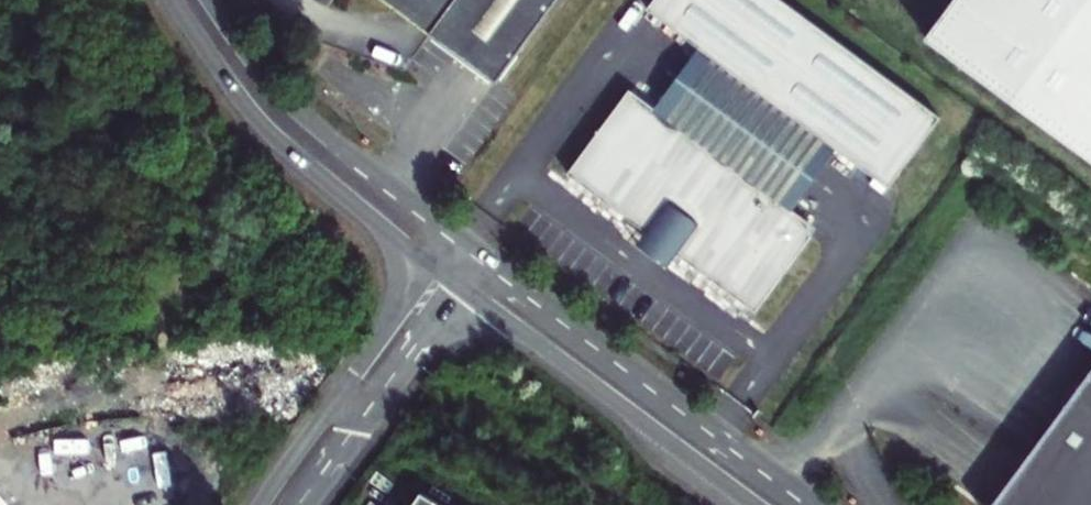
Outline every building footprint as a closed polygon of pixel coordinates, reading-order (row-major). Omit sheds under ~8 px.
[(422,37),(483,83),(545,0),(373,0),(422,37)] [(768,0),(645,0),(637,11),(691,51),(674,73),(645,113),(619,94),(560,175),(571,183),(747,311),(800,240),(798,226),(781,214),(810,175),(826,153),(879,192),(932,119),(768,0)] [(1090,172),(1090,0),(939,0),(910,39),(1090,172)] [(993,504),(1090,504),(1090,372),(993,504)] [(412,504),(436,504),(419,495),(412,504)]
